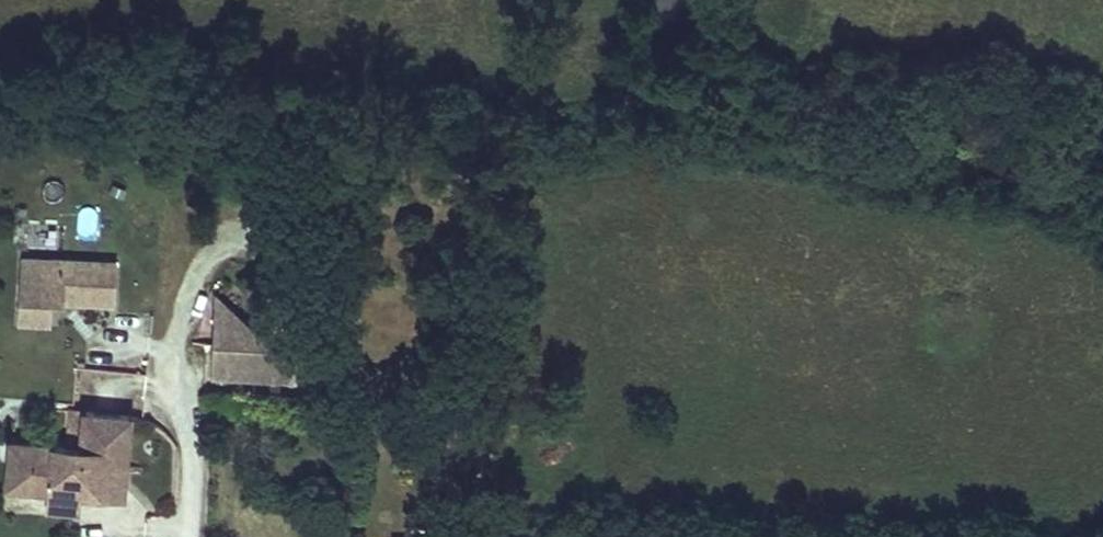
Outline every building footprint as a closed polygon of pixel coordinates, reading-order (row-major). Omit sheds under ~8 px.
[(51,299),(114,304),(117,262),(25,256),(20,319),(50,321),(51,299)] [(291,363),(217,297),(214,376),(290,379),(291,363)] [(301,396),(302,385),(283,384),(283,394),(301,396)] [(110,497),(112,466),(125,467),(130,418),(72,413),(72,415),(69,448),(54,447),(53,452),(34,465),(27,464),(25,489),(50,491),(50,495),(78,498),(78,493),(110,497)] [(27,464),(29,445),(11,443),(8,488),(25,489),(27,464)] [(53,452),(54,447),(29,445),(27,464),(34,465),(53,452)] [(122,497),(125,467),(112,466),(110,497),(122,497)] [(77,504),(78,498),(50,495),(49,501),(77,504)]
